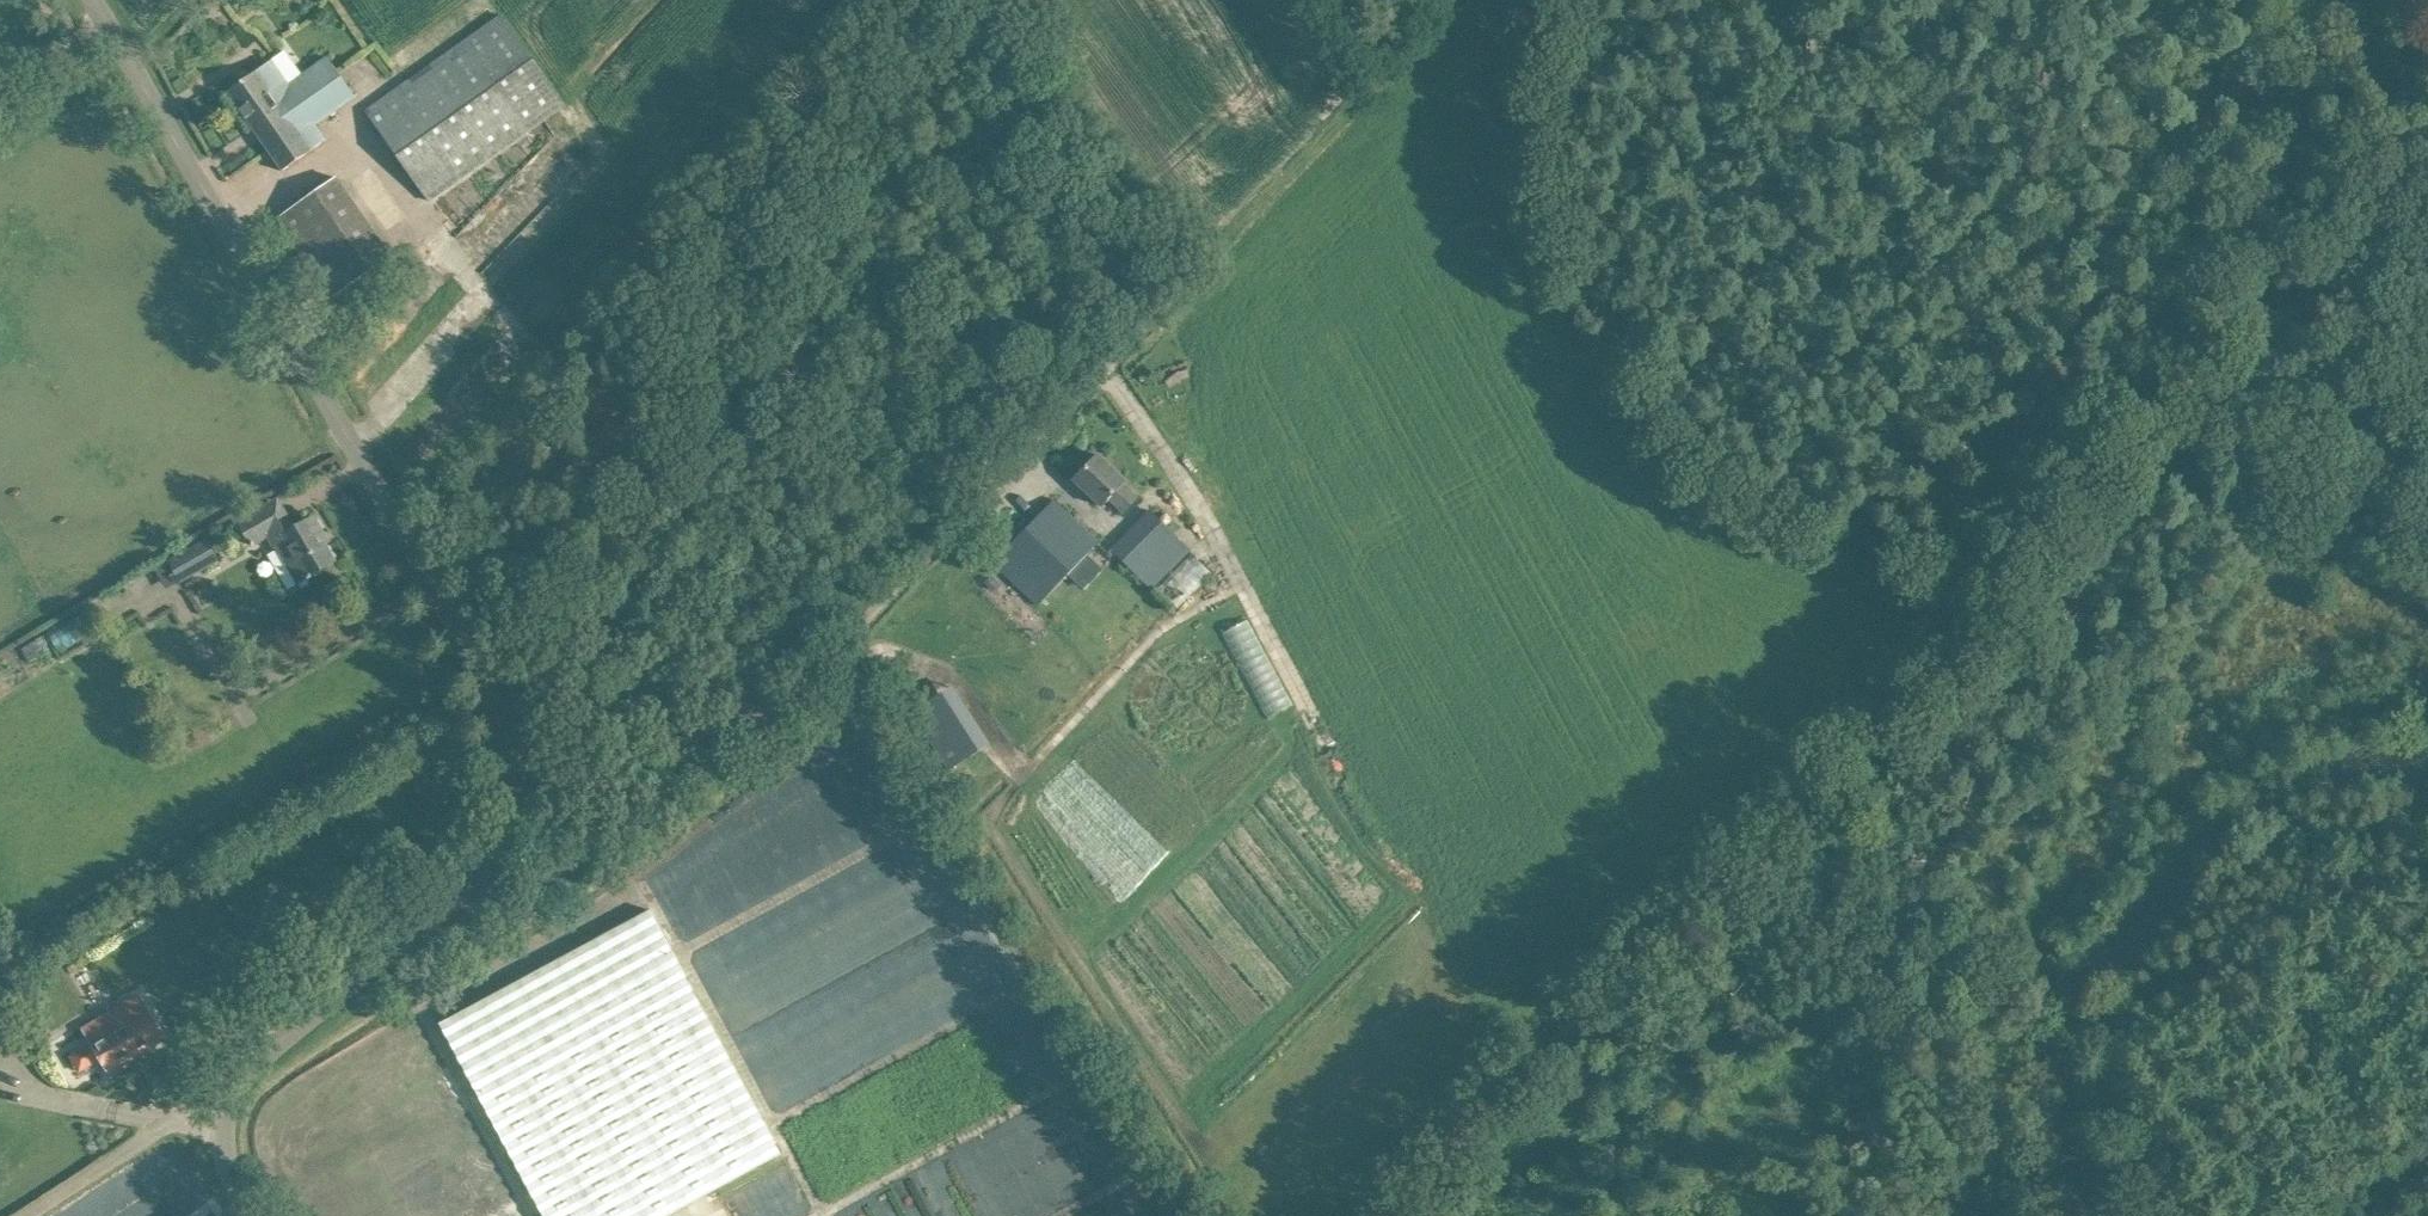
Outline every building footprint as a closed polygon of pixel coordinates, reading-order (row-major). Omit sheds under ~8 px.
[(432,199),(568,106),(503,14),(368,108),(432,199)] [(226,91),(282,171),(327,139),(317,125),(356,97),(330,59),(289,88),(271,61),(247,78),(226,91)] [(275,219),(331,299),(391,257),(335,177),(275,219)] [(1123,481),(1125,480),(1097,454),(1073,479),(1100,505),(1110,495),(1125,510),(1138,496),(1123,481)] [(994,562),(1039,604),(1068,573),(1085,589),(1104,569),(1087,552),(1097,542),(1053,501),(994,562)] [(312,577),(311,574),(335,560),(322,536),(325,534),(314,516),(291,529),(288,523),(280,527),(267,504),(238,521),(252,545),(268,536),(275,548),(277,546),(298,584),(307,578),(308,579),(312,577)] [(1150,588),(1189,549),(1149,510),(1111,549),(1150,588)] [(231,545),(223,529),(167,560),(179,581),(201,569),(198,564),(231,545)] [(1164,593),(1182,613),(1220,580),(1203,559),(1164,593)] [(42,638),(32,644),(40,658),(50,652),(42,638)] [(912,713),(948,769),(989,743),(953,687),(912,713)] [(441,1022),(478,1089),(545,1215),(666,1215),(784,1153),(694,991),(650,910),(441,1022)] [(241,999),(251,990),(243,980),(232,989),(241,999)] [(121,1005),(82,1029),(107,1072),(166,1037),(154,1016),(142,997),(135,1001),(133,998),(121,1006),(121,1005)]
